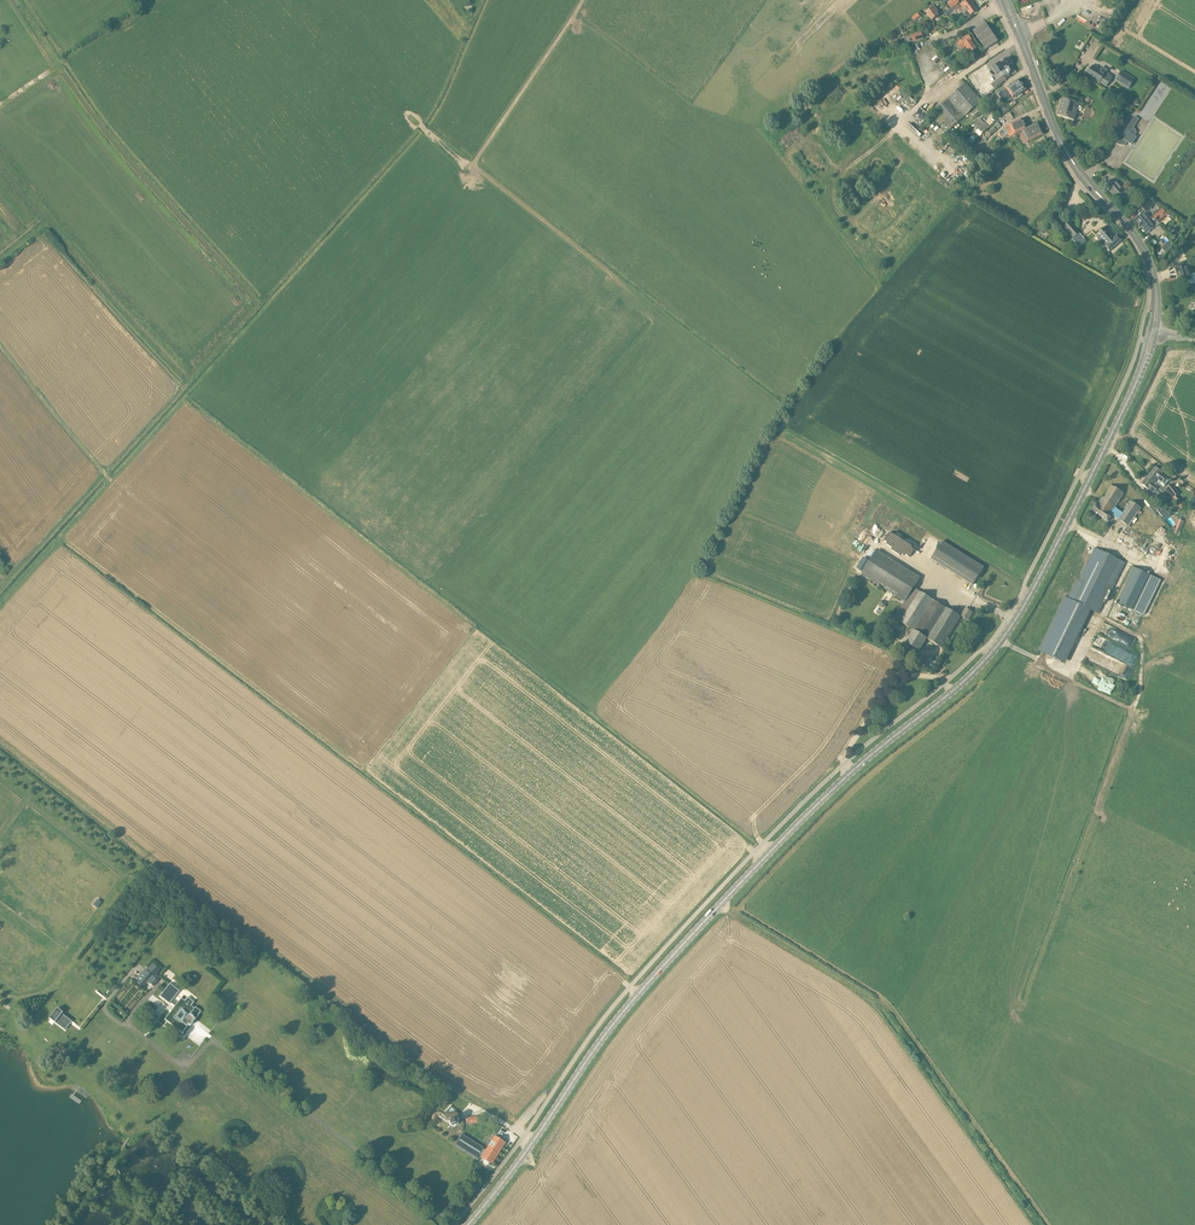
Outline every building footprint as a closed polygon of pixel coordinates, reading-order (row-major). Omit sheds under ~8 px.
[(960,4),(964,9),(965,8),(966,9),(967,10),(965,12),(965,14),(966,16),(968,17),(971,15),(977,10),(972,4),(973,3),(970,0),(969,0),(963,4),(962,3),(960,4)] [(930,10),(926,13),(932,21),(938,16),(936,13),(938,12),(932,5),(928,8),(930,10)] [(986,50),(998,42),(986,23),(973,32),(986,50)] [(913,41),(924,37),(922,32),(911,36),(913,41)] [(976,48),(972,42),(972,41),(968,36),(957,43),(962,50),(966,47),(970,53),(976,48)] [(1000,63),(996,65),(1001,72),(1005,70),(1005,71),(1006,70),(1008,72),(1009,74),(1016,70),(1013,65),(1013,63),(1012,61),(1010,61),(1008,58),(1005,60),(1003,59),(999,61),(1000,63)] [(1100,70),(1093,65),(1087,75),(1100,83),(1101,82),(1107,86),(1112,78),(1106,74),(1108,69),(1103,66),(1100,70)] [(1122,71),(1116,81),(1124,86),(1130,77),(1122,71)] [(994,88),(998,86),(997,85),(1007,79),(1004,75),(991,84),(994,88)] [(999,94),(998,95),(1005,105),(1013,99),(1015,102),(1024,95),(1022,93),(1026,90),(1019,80),(1006,89),(1000,93),(999,92),(998,93),(999,94)] [(965,117),(970,112),(977,106),(982,102),(966,83),(948,99),(939,107),(942,111),(934,118),(941,125),(944,122),(950,129),(964,117),(965,117)] [(1116,96),(1119,91),(1112,86),(1109,92),(1116,96)] [(1074,120),(1079,103),(1062,98),(1057,115),(1074,120)] [(976,118),(982,113),(978,108),(972,113),(976,118)] [(1139,119),(1135,117),(1117,144),(1119,145),(1125,146),(1128,142),(1132,145),(1136,137),(1134,136),(1137,132),(1134,127),(1139,119)] [(982,134),(990,126),(985,122),(984,123),(980,119),(974,125),(978,129),(982,134)] [(1005,128),(1003,129),(1005,136),(1008,134),(1010,137),(1015,135),(1022,131),(1027,129),(1022,119),(1010,125),(1005,127),(1005,128)] [(1038,124),(1029,128),(1034,139),(1043,134),(1038,124)] [(991,135),(997,130),(993,126),(988,131),(991,135)] [(1023,134),(1020,135),(1024,143),(1034,139),(1029,128),(1027,129),(1022,131),(1023,134)] [(899,132),(897,134),(908,144),(910,142),(899,132)] [(985,156),(972,144),(967,149),(980,161),(985,156)] [(1116,199),(1125,191),(1115,180),(1106,187),(1116,199)] [(1146,212),(1154,205),(1148,199),(1140,206),(1146,212)] [(1167,218),(1161,211),(1154,216),(1161,224),(1167,218)] [(1141,227),(1149,220),(1144,214),(1135,221),(1141,227)] [(1152,217),(1149,220),(1154,225),(1158,222),(1153,217),(1153,216),(1152,217)] [(1146,233),(1154,226),(1154,225),(1149,220),(1141,227),(1146,233)] [(1074,238),(1080,233),(1070,222),(1065,227),(1074,238)] [(1117,236),(1107,226),(1095,236),(1105,247),(1109,251),(1121,240),(1117,236)] [(1082,236),(1075,243),(1079,247),(1086,240),(1082,236)] [(1166,244),(1162,248),(1165,252),(1170,248),(1166,244)] [(1192,279),(1185,261),(1174,266),(1179,278),(1180,278),(1182,283),(1192,279)] [(1163,483),(1167,477),(1162,473),(1155,467),(1148,476),(1156,481),(1158,479),(1163,483)] [(1148,476),(1142,484),(1149,490),(1149,489),(1154,493),(1155,491),(1161,496),(1166,490),(1156,481),(1148,476)] [(1172,484),(1166,489),(1168,491),(1176,502),(1180,499),(1177,495),(1179,493),(1174,487),(1172,484)] [(1108,522),(1112,516),(1112,515),(1119,520),(1129,526),(1141,508),(1131,501),(1123,513),(1115,508),(1124,494),(1111,485),(1100,502),(1098,501),(1092,511),(1108,522)] [(884,504),(873,521),(922,552),(933,535),(884,504)] [(1160,506),(1156,509),(1163,517),(1166,515),(1164,513),(1163,511),(1160,506)] [(1179,520),(1174,532),(1179,537),(1183,526),(1184,522),(1179,520)] [(974,585),(984,568),(943,541),(932,558),(974,585)] [(1066,597),(1039,651),(1065,663),(1091,609),(1099,613),(1110,592),(1111,592),(1125,563),(1096,549),(1080,581),(1078,580),(1078,581),(1069,599),(1066,597)] [(961,617),(914,588),(921,578),(877,550),(862,574),(905,601),(904,601),(894,618),(909,627),(914,630),(914,629),(928,636),(928,637),(927,639),(942,648),(961,617)] [(1132,566),(1115,602),(1135,611),(1144,615),(1161,580),(1152,576),(1132,566)] [(961,616),(969,620),(974,612),(966,607),(961,616)] [(911,636),(906,643),(919,651),(927,638),(914,630),(911,636)] [(1114,657),(1133,665),(1137,655),(1118,648),(1116,652),(1117,652),(1114,657)] [(153,963),(146,970),(145,969),(135,981),(142,987),(147,981),(153,986),(158,980),(153,976),(159,968),(153,963)] [(194,1008),(191,1006),(195,1002),(188,996),(184,1000),(182,998),(177,1004),(172,1001),(180,991),(170,984),(160,997),(170,1004),(171,1003),(175,1006),(165,1019),(182,1032),(187,1026),(189,1024),(190,1025),(195,1019),(195,1018),(201,1011),(195,1007),(194,1008)] [(58,1008),(49,1018),(65,1030),(72,1021),(62,1014),(63,1012),(58,1008)] [(451,1106),(444,1114),(445,1116),(444,1119),(449,1121),(449,1122),(449,1123),(450,1124),(451,1125),(452,1126),(453,1126),(454,1127),(455,1126),(456,1126),(457,1126),(457,1125),(460,1129),(460,1131),(462,1130),(463,1129),(464,1124),(463,1119),(464,1119),(463,1118),(458,1120),(457,1118),(460,1114),(460,1113),(459,1114),(456,1111),(451,1107),(451,1106)] [(479,1155),(482,1157),(482,1158),(492,1164),(505,1142),(495,1136),(486,1150),(483,1148),(484,1147),(463,1134),(456,1145),(477,1158),(479,1155)]
